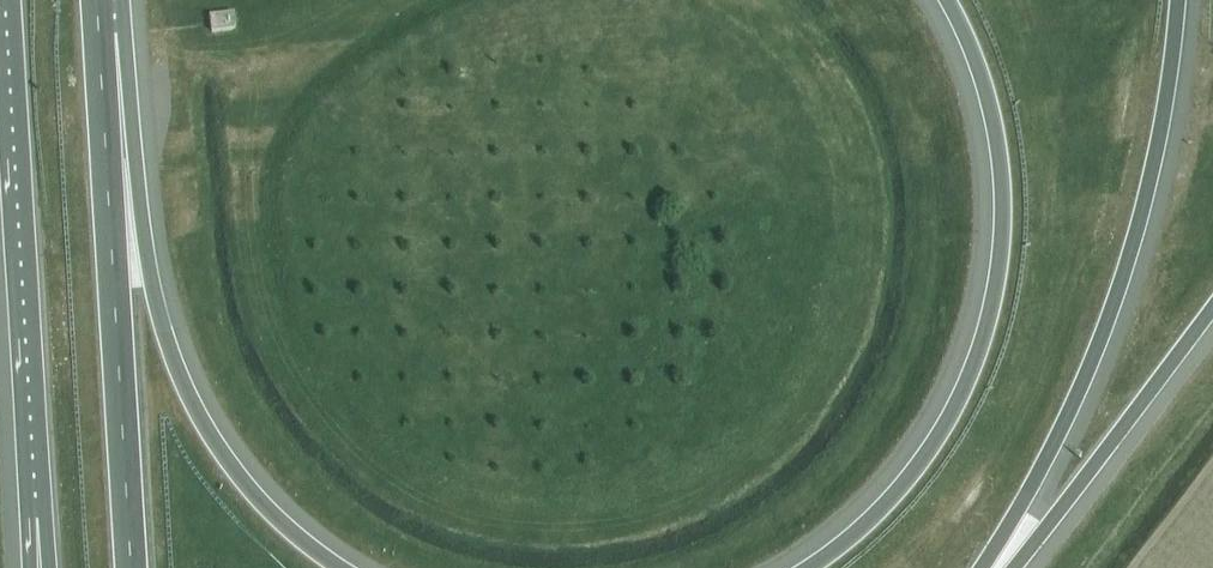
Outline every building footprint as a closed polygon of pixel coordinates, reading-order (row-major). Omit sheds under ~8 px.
[(212,33),(237,31),(235,16),(211,18),(212,33)]
